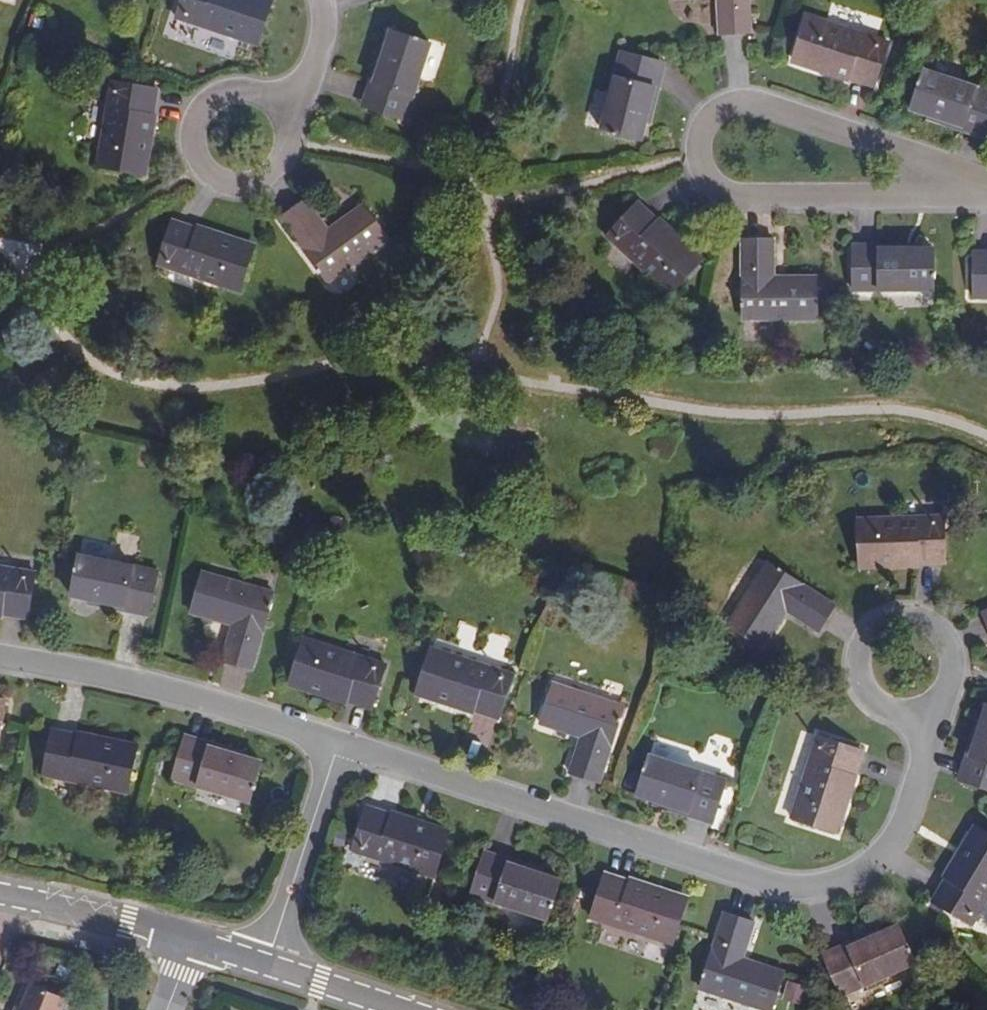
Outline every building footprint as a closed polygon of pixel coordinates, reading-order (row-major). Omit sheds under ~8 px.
[(263,0),(183,0),(177,18),(258,46),(272,3),(263,0)] [(720,34),(750,33),(749,0),(718,0),(720,34)] [(793,60),(876,87),(890,44),(808,16),(793,60)] [(392,32),(387,50),(367,109),(406,122),(432,45),(392,32)] [(367,109),(387,50),(381,48),(361,107),(367,109)] [(641,140),(646,122),(662,62),(622,52),(602,130),(641,140)] [(662,62),(646,122),(651,124),(667,64),(662,62)] [(986,134),(986,91),(926,70),(913,109),(930,115),(986,134)] [(143,175),(158,91),(114,83),(99,167),(143,175)] [(986,138),(986,134),(930,115),(928,120),(986,140),(986,138)] [(328,232),(306,202),(282,219),(329,283),(389,239),(365,205),(328,232)] [(671,295),(702,261),(639,203),(608,236),(671,295)] [(240,293),(255,249),(173,221),(158,264),(240,293)] [(818,278),(774,278),(774,240),(744,240),(744,319),(777,319),(818,319),(818,278)] [(933,250),(915,250),(853,250),(853,290),(933,291),(933,250)] [(973,257),(973,298),(986,298),(986,257),(973,257)] [(946,563),(944,518),(859,521),(861,566),(946,563)] [(90,599),(150,613),(159,572),(82,555),(73,596),(90,599)] [(835,607),(770,563),(729,626),(762,648),(787,611),(818,632),(835,607)] [(36,573),(0,567),(0,614),(29,618),(36,573)] [(252,670),(274,594),(203,573),(191,613),(235,626),(224,662),(252,670)] [(149,617),(150,613),(90,599),(89,604),(149,617)] [(373,709),(387,666),(306,639),(292,683),(373,709)] [(519,678),(433,649),(418,692),(504,721),(519,678)] [(624,708),(554,684),(541,723),(583,737),(571,773),(599,783),(624,708)] [(963,782),(986,790),(986,708),(982,722),(963,782)] [(958,781),(963,782),(982,722),(978,721),(958,781)] [(138,749),(54,730),(45,775),(129,793),(138,749)] [(187,734),(185,739),(245,758),(246,753),(187,734)] [(863,751),(819,737),(793,819),(836,833),(863,751)] [(245,758),(185,739),(173,778),(251,802),(263,764),(245,758)] [(656,801),(715,820),(728,781),(651,756),(638,795),(656,801)] [(713,826),(715,820),(656,801),(654,806),(713,826)] [(449,835),(368,807),(354,851),(435,878),(449,835)] [(978,829),(934,902),(972,925),(986,901),(986,835),(978,829)] [(487,851),(485,856),(543,876),(544,871),(487,851)] [(543,876),(485,856),(472,895),(547,920),(560,882),(543,876)] [(688,903),(606,875),(592,917),(673,945),(688,903)] [(725,915),(701,989),(765,1009),(773,1009),(785,974),(742,960),(754,924),(725,915)] [(899,926),(882,934),(826,958),(842,995),(915,964),(899,926)] [(826,958),(882,934),(880,929),(824,953),(826,958)] [(67,999),(32,985),(22,1009),(62,1009),(67,999)]
